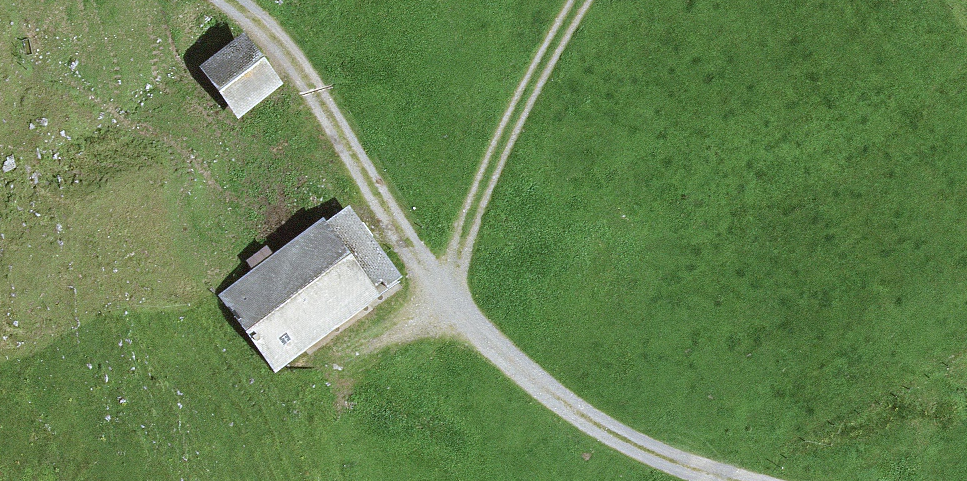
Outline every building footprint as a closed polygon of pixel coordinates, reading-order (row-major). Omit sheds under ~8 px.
[(276,58),(225,94),(259,142),(311,106),(276,58)] [(415,317),(354,237),(245,320),(306,400),(415,317)]
